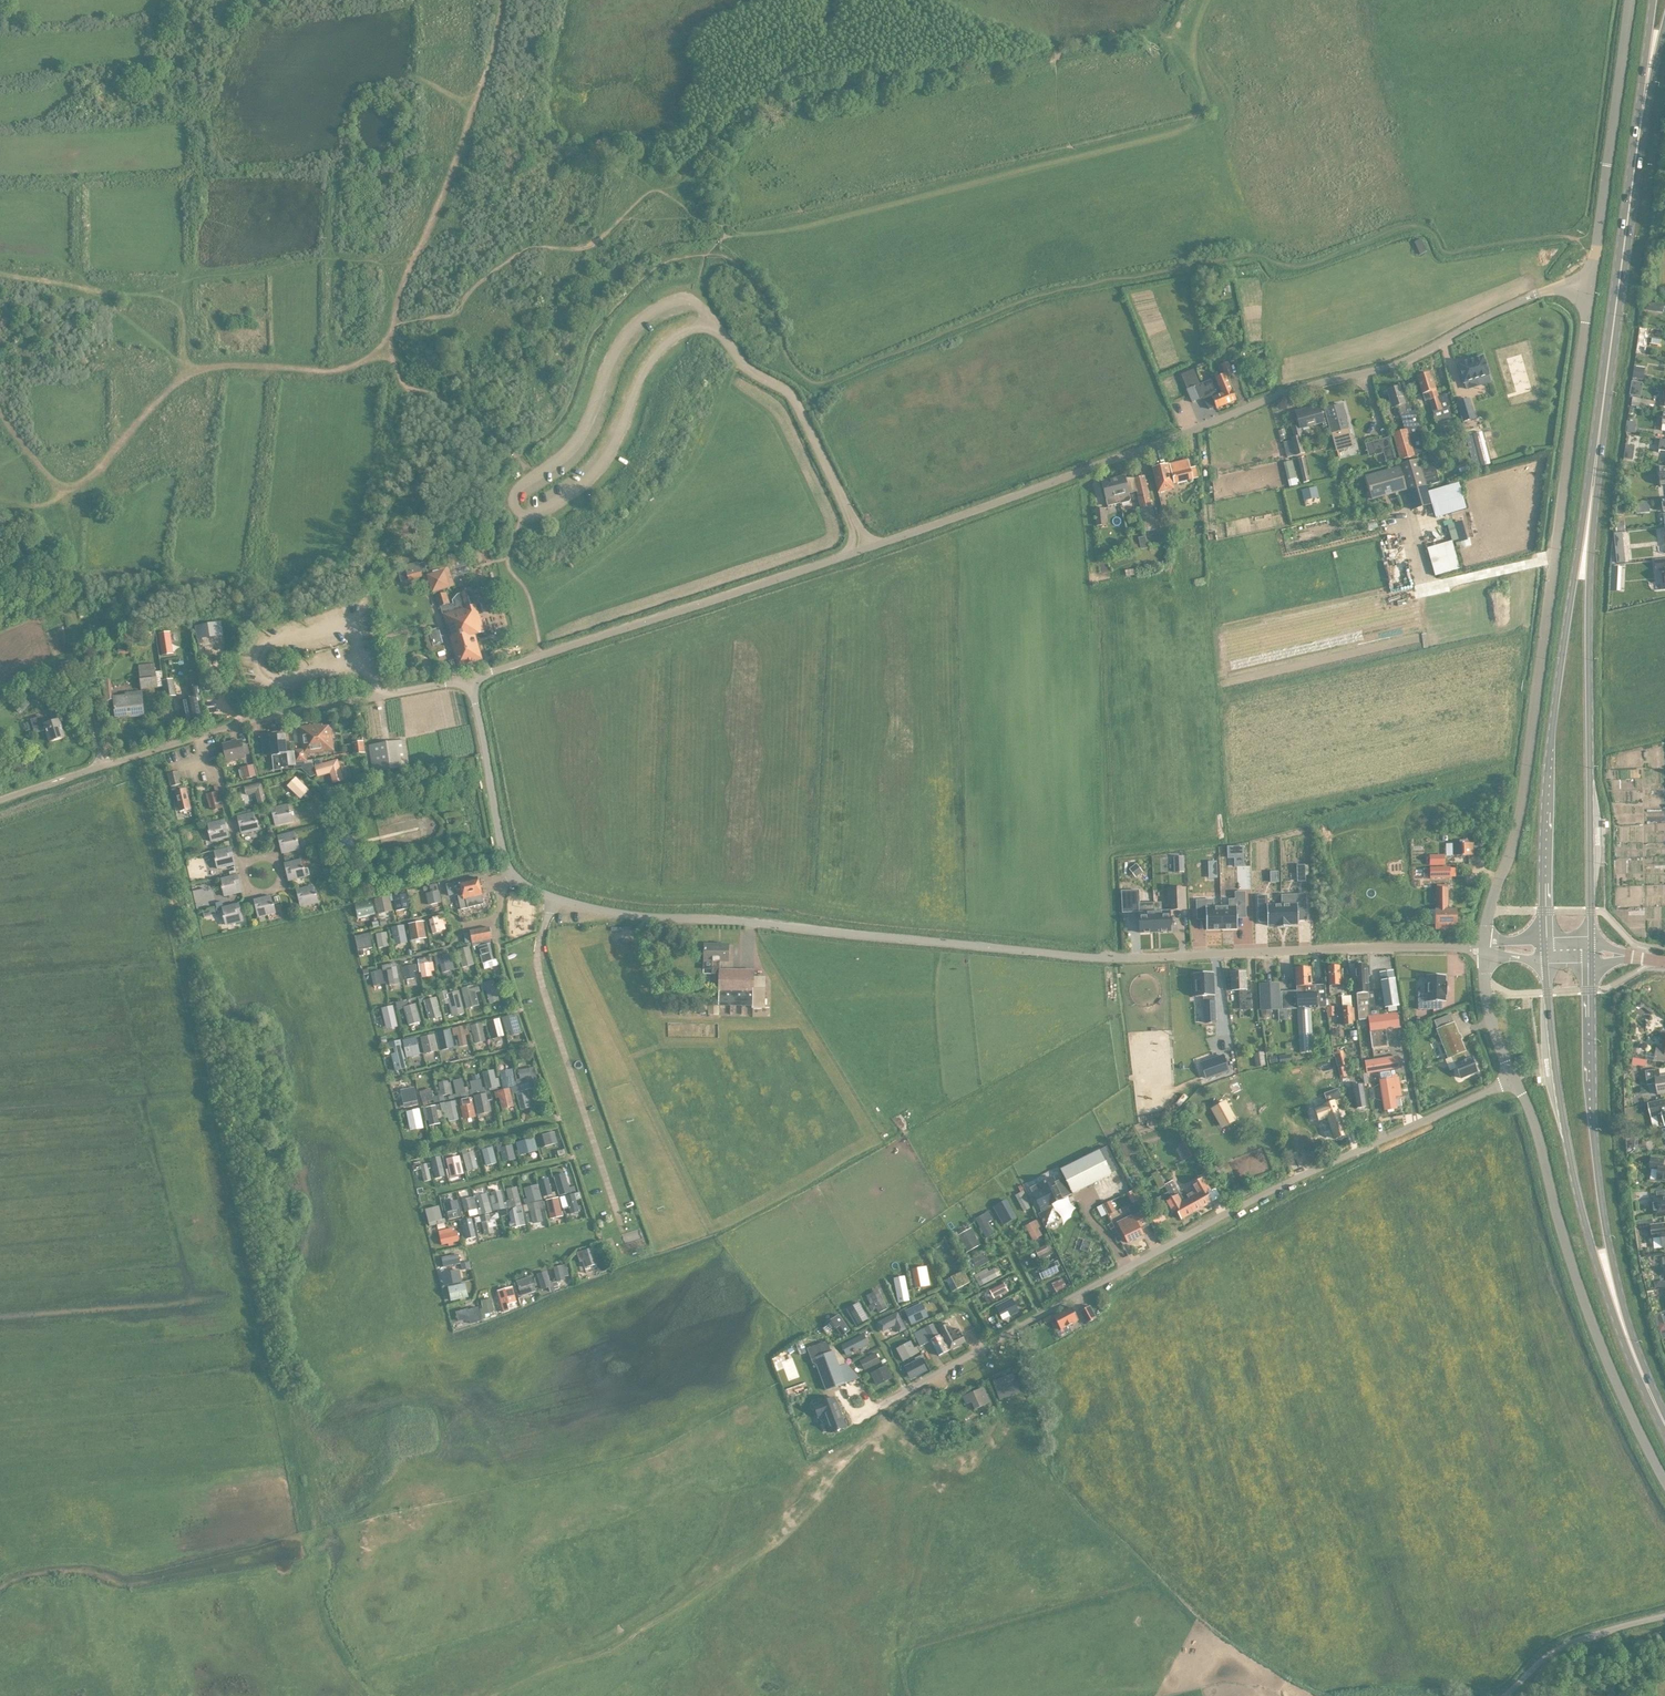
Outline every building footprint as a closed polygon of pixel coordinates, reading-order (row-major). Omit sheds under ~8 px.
[(1419,255),(1425,252),(1418,238),(1412,241),(1419,255)] [(1645,300),(1644,308),(1647,308),(1652,305),(1652,301),(1645,300)] [(1478,356),(1452,364),(1459,385),(1485,377),(1478,356)] [(1223,373),(1213,377),(1217,385),(1224,403),(1234,399),(1224,376),(1230,373),(1225,361),(1219,364),(1223,373)] [(1632,364),(1630,377),(1641,378),(1643,366),(1632,364)] [(1191,368),(1179,373),(1185,388),(1190,401),(1204,395),(1209,408),(1214,406),(1214,407),(1224,403),(1217,385),(1213,377),(1197,383),(1191,368)] [(1427,399),(1431,411),(1435,422),(1450,417),(1446,406),(1448,406),(1444,393),(1436,396),(1434,389),(1430,377),(1429,377),(1427,372),(1415,376),(1421,394),(1427,392),(1429,398),(1427,399)] [(1630,380),(1627,394),(1629,394),(1636,395),(1638,381),(1631,380),(1630,380)] [(1425,451),(1413,410),(1413,409),(1409,410),(1408,407),(1406,408),(1405,403),(1400,386),(1386,390),(1390,407),(1395,405),(1398,415),(1402,429),(1391,432),(1398,458),(1412,454),(1425,451)] [(1630,396),(1629,404),(1638,405),(1639,397),(1630,396)] [(1467,398),(1455,401),(1461,420),(1473,417),(1467,398)] [(1332,407),(1323,409),(1327,424),(1329,431),(1334,448),(1351,444),(1347,427),(1346,427),(1340,404),(1332,407)] [(1302,408),(1293,410),(1296,420),(1298,428),(1299,427),(1321,422),(1322,426),(1327,424),(1323,409),(1318,411),(1316,406),(1303,409),(1302,408)] [(1623,431),(1634,432),(1636,420),(1625,419),(1623,431)] [(1291,436),(1289,437),(1290,439),(1294,454),(1303,452),(1298,434),(1291,436)] [(1363,442),(1367,455),(1377,452),(1378,453),(1381,452),(1381,451),(1390,448),(1386,435),(1363,442)] [(1621,456),(1630,458),(1632,444),(1623,443),(1621,456)] [(1294,458),(1300,481),(1307,479),(1301,456),(1294,458)] [(1429,503),(1416,458),(1397,463),(1410,508),(1429,503)] [(1173,481),(1173,482),(1195,477),(1193,466),(1188,467),(1185,459),(1169,463),(1170,469),(1168,470),(1171,482),(1173,481)] [(1281,461),(1286,478),(1295,476),(1290,459),(1281,461)] [(1432,461),(1419,465),(1424,485),(1438,481),(1432,461)] [(1464,462),(1456,465),(1458,471),(1466,468),(1464,462)] [(1151,467),(1157,491),(1172,488),(1171,482),(1168,470),(1166,464),(1151,467)] [(1657,465),(1658,473),(1659,485),(1664,485),(1664,466),(1657,465)] [(1363,475),(1370,498),(1403,489),(1397,466),(1363,475)] [(1124,474),(1112,477),(1117,495),(1118,501),(1127,499),(1129,497),(1127,493),(1129,492),(1134,491),(1143,527),(1144,530),(1155,527),(1155,526),(1152,517),(1155,516),(1152,505),(1149,506),(1149,504),(1142,475),(1137,476),(1132,477),(1125,477),(1124,474)] [(1112,477),(1100,480),(1103,489),(1105,498),(1107,504),(1118,501),(1117,495),(1112,477)] [(1457,481),(1426,490),(1434,517),(1464,507),(1457,481)] [(1311,487),(1300,490),(1302,498),(1312,496),(1311,487)] [(1614,505),(1613,513),(1621,513),(1622,504),(1614,505)] [(1094,508),(1096,524),(1104,524),(1102,507),(1094,508)] [(1613,520),(1614,531),(1623,530),(1622,519),(1613,520)] [(1459,539),(1456,521),(1447,523),(1450,540),(1459,539)] [(1155,527),(1159,542),(1166,540),(1162,524),(1155,526),(1155,527)] [(1620,531),(1611,532),(1614,562),(1620,561),(1619,551),(1622,551),(1620,531)] [(466,554),(481,550),(478,539),(462,544),(466,554)] [(439,605),(447,602),(444,592),(442,592),(441,588),(452,585),(446,563),(444,564),(442,557),(433,560),(435,564),(441,563),(441,565),(425,570),(431,591),(435,590),(436,594),(434,595),(437,606),(438,605),(439,605)] [(1663,567),(1663,573),(1661,573),(1662,583),(1664,582),(1664,588),(1664,558),(1654,559),(1655,568),(1663,567)] [(403,568),(397,570),(400,581),(406,579),(407,580),(421,576),(420,571),(417,561),(402,565),(403,568)] [(1609,566),(1608,590),(1617,590),(1618,566),(1609,566)] [(439,605),(438,605),(444,625),(449,640),(456,665),(480,658),(473,634),(482,631),(477,614),(480,613),(478,608),(475,608),(469,588),(470,588),(470,587),(457,590),(458,592),(455,593),(450,599),(451,603),(448,604),(447,602),(439,605)] [(219,623),(193,627),(196,647),(222,643),(219,623)] [(437,630),(423,634),(428,651),(442,647),(437,630)] [(168,631),(156,633),(160,655),(171,653),(168,631)] [(152,662),(136,663),(138,677),(139,688),(155,687),(155,686),(153,671),(152,662)] [(59,666),(43,671),(46,680),(62,675),(59,666)] [(160,682),(163,696),(174,694),(171,677),(161,679),(160,682)] [(102,701),(110,700),(108,680),(100,681),(102,701)] [(183,712),(184,711),(186,722),(201,719),(197,700),(200,700),(197,685),(189,687),(191,698),(181,700),(183,712)] [(123,694),(111,695),(114,716),(128,715),(128,717),(143,716),(140,694),(140,689),(123,690),(123,694)] [(18,693),(8,704),(17,713),(28,702),(18,693)] [(41,715),(28,719),(31,727),(33,733),(45,729),(49,741),(62,737),(58,722),(62,720),(57,707),(47,710),(51,720),(43,722),(41,715)] [(304,754),(331,751),(328,725),(320,725),(320,723),(298,726),(300,747),(292,748),(293,761),(302,760),(303,763),(312,762),(311,758),(305,759),(304,754)] [(270,754),(278,754),(279,767),(293,765),(292,751),(286,752),(283,734),(269,735),(269,733),(260,734),(262,753),(269,752),(270,754)] [(243,753),(247,753),(245,743),(240,744),(239,739),(221,744),(225,759),(243,755),(243,753)] [(381,770),(398,768),(398,766),(407,765),(403,739),(394,741),(367,745),(370,771),(366,771),(367,777),(381,775),(381,770)] [(350,742),(352,753),(363,752),(362,741),(350,742)] [(314,765),(316,775),(328,772),(332,782),(342,779),(336,759),(314,765)] [(302,760),(293,761),(294,767),(301,767),(310,776),(316,774),(312,762),(303,763),(302,760)] [(237,766),(240,778),(255,774),(253,763),(237,766)] [(166,773),(169,786),(180,783),(177,770),(166,773)] [(285,784),(298,797),(303,792),(307,796),(310,793),(306,789),(307,788),(294,775),(285,784)] [(242,786),(244,794),(254,792),(258,807),(265,805),(260,782),(242,786)] [(210,807),(211,809),(221,807),(215,785),(213,786),(214,791),(205,794),(208,807),(210,807)] [(174,790),(173,790),(178,810),(189,808),(184,787),(174,790)] [(269,808),(273,825),(291,821),(289,813),(289,812),(287,812),(286,805),(269,808)] [(235,816),(239,833),(257,829),(255,821),(256,821),(255,819),(254,820),(252,812),(235,816)] [(226,836),(222,820),(206,823),(207,831),(206,831),(206,833),(207,833),(208,840),(226,836)] [(276,836),(280,853),(297,848),(296,841),(295,839),(294,839),(292,832),(276,836)] [(354,849),(351,836),(337,839),(341,852),(354,849)] [(1454,842),(1454,854),(1472,853),(1472,841),(1454,842)] [(1241,845),(1232,845),(1232,856),(1233,865),(1242,865),(1241,845)] [(233,864),(229,847),(212,851),(214,858),(212,859),(213,860),(215,868),(233,864)] [(1442,854),(1428,855),(1428,864),(1442,863),(1442,854)] [(1172,855),(1172,871),(1182,871),(1181,855),(1172,855)] [(282,863),(286,880),(304,876),(302,868),(302,867),(300,867),(299,860),(282,863)] [(1127,867),(1134,876),(1141,870),(1134,861),(1127,867)] [(1303,864),(1295,865),(1296,874),(1296,880),(1304,880),(1303,864)] [(1445,866),(1429,866),(1429,877),(1445,876),(1445,866)] [(1276,871),(1268,871),(1269,881),(1277,881),(1276,871)] [(239,891),(235,875),(219,879),(220,886),(219,886),(219,888),(220,888),(221,895),(239,891)] [(455,892),(458,905),(459,908),(481,903),(476,876),(453,883),(445,885),(447,894),(455,892)] [(1120,882),(1121,891),(1122,891),(1130,890),(1130,881),(1120,882)] [(439,901),(435,883),(427,884),(427,885),(422,886),(422,890),(428,889),(429,891),(424,892),(427,903),(439,901)] [(294,890),(298,906),(316,902),(314,894),(314,893),(312,893),(311,886),(294,890)] [(1184,886),(1165,887),(1166,909),(1185,909),(1184,886)] [(1434,908),(1427,909),(1427,921),(1434,921),(1434,924),(1434,927),(1445,927),(1445,923),(1454,923),(1454,916),(1454,908),(1447,908),(1446,887),(1434,887),(1434,908)] [(1130,890),(1122,891),(1122,911),(1138,909),(1137,890),(1130,890)] [(1219,906),(1220,928),(1235,928),(1235,917),(1235,913),(1244,913),(1243,891),(1233,891),(1233,898),(1227,899),(1227,906),(1219,906)] [(407,907),(405,892),(391,895),(393,910),(407,907)] [(390,910),(387,895),(373,898),(376,913),(390,910)] [(1303,895),(1279,896),(1279,906),(1280,928),(1287,928),(1287,925),(1296,925),(1296,921),(1304,921),(1303,895)] [(251,900),(255,916),(273,912),(271,905),(272,905),(271,903),(270,903),(268,896),(251,900)] [(1274,928),(1280,928),(1279,906),(1265,906),(1264,896),(1255,897),(1256,923),(1265,923),(1265,926),(1274,926),(1274,928)] [(353,902),(356,917),(373,913),(370,898),(353,902)] [(1194,899),(1195,915),(1204,914),(1204,918),(1204,929),(1220,928),(1219,906),(1211,906),(1211,899),(1194,899)] [(240,920),(236,903),(220,907),(220,910),(221,915),(220,915),(220,917),(221,917),(222,924),(240,920)] [(1154,930),(1152,903),(1146,903),(1146,911),(1138,911),(1140,931),(1154,930)] [(1159,903),(1152,903),(1154,930),(1168,930),(1168,910),(1159,910),(1159,903)] [(431,918),(427,919),(430,933),(439,931),(439,929),(443,928),(440,914),(436,915),(435,914),(430,916),(431,918)] [(406,922),(409,939),(424,937),(421,920),(406,922)] [(402,924),(389,926),(393,945),(405,942),(402,924)] [(488,926),(468,930),(468,931),(470,941),(471,945),(471,946),(491,942),(491,941),(488,926)] [(385,931),(374,933),(376,948),(387,946),(385,931)] [(370,946),(367,932),(353,935),(357,955),(362,954),(361,948),(370,946)] [(476,947),(480,962),(493,959),(489,943),(476,947)] [(703,943),(702,968),(710,969),(710,974),(717,974),(717,1005),(762,1005),(763,975),(752,975),(752,970),(718,969),(718,961),(726,961),(727,943),(703,943)] [(456,948),(461,966),(472,963),(468,946),(467,945),(466,946),(456,948)] [(438,963),(440,971),(448,969),(448,968),(453,967),(452,961),(447,962),(444,952),(432,956),(434,964),(438,963)] [(432,969),(429,955),(417,957),(415,958),(418,971),(419,971),(420,977),(430,975),(429,970),(432,969)] [(385,968),(387,984),(398,982),(394,961),(380,964),(381,969),(385,968)] [(1356,964),(1353,964),(1355,991),(1357,1018),(1366,1017),(1366,1015),(1365,1003),(1367,1003),(1366,991),(1367,991),(1366,975),(1368,975),(1367,964),(1365,964),(1365,963),(1362,963),(1360,962),(1357,962),(1356,964)] [(399,966),(401,979),(413,976),(412,970),(416,969),(414,963),(402,965),(402,966),(399,966)] [(1332,965),(1326,965),(1328,994),(1339,993),(1339,995),(1341,995),(1341,974),(1338,974),(1337,965),(1332,965)] [(1288,1008),(1294,1008),(1297,1052),(1310,1052),(1307,1008),(1324,1007),(1322,984),(1309,985),(1309,966),(1294,967),(1295,990),(1288,990),(1288,1008)] [(368,971),(372,984),(383,982),(379,968),(368,971)] [(1211,971),(1192,972),(1193,995),(1193,996),(1202,995),(1203,1022),(1213,1021),(1211,971)] [(1237,989),(1238,1004),(1238,1008),(1249,1008),(1248,979),(1244,979),(1244,971),(1229,971),(1230,989),(1237,989)] [(1425,983),(1423,983),(1422,992),(1425,992),(1425,1000),(1416,1000),(1416,1008),(1440,1008),(1440,1001),(1443,1001),(1443,994),(1445,994),(1445,981),(1443,981),(1443,974),(1425,974),(1425,983)] [(1367,1003),(1365,1003),(1366,1015),(1394,1011),(1395,1011),(1397,1011),(1396,1004),(1392,977),(1379,979),(1380,989),(1367,991),(1366,991),(1367,1003)] [(497,999),(492,979),(478,982),(480,990),(484,989),(487,1001),(497,999)] [(475,983),(460,987),(465,1007),(476,1004),(472,991),(477,989),(475,983)] [(1267,984),(1258,984),(1259,1010),(1259,1011),(1260,1012),(1260,1014),(1261,1016),(1263,1017),(1264,1017),(1266,1017),(1268,1016),(1269,1014),(1269,1012),(1269,1011),(1269,1009),(1276,1008),(1277,1008),(1276,990),(1276,983),(1267,984)] [(445,989),(438,990),(441,1003),(447,1002),(449,1010),(461,1007),(457,989),(446,992),(445,989)] [(1288,990),(1279,990),(1280,1008),(1285,1008),(1288,1008),(1288,990)] [(440,1015),(434,996),(424,999),(422,994),(416,995),(418,1002),(422,1001),(427,1019),(440,1015)] [(404,998),(394,1001),(394,1002),(396,1009),(401,1007),(400,1005),(406,1003),(404,998)] [(401,1006),(407,1024),(419,1020),(414,1002),(401,1006)] [(391,1004),(380,1007),(383,1023),(395,1020),(391,1004)] [(707,1013),(716,1013),(717,1005),(707,1004),(707,1011),(707,1013)] [(1342,1006),(1342,1024),(1350,1023),(1349,1005),(1342,1006)] [(1278,1008),(1276,1008),(1277,1019),(1285,1019),(1285,1008),(1280,1008),(1278,1008)] [(1394,1011),(1366,1015),(1366,1017),(1367,1027),(1370,1047),(1371,1046),(1385,1045),(1383,1028),(1397,1026),(1395,1011),(1394,1011)] [(519,1031),(514,1013),(510,1014),(510,1013),(500,1016),(504,1030),(508,1029),(510,1034),(519,1031)] [(1446,1057),(1450,1056),(1456,1053),(1463,1050),(1451,1022),(1450,1022),(1447,1013),(1432,1020),(1436,1028),(1434,1028),(1446,1057)] [(497,1017),(485,1020),(485,1023),(489,1038),(501,1035),(497,1017)] [(484,1039),(479,1022),(469,1024),(473,1041),(484,1039)] [(1259,1022),(1252,1022),(1254,1036),(1261,1035),(1259,1022)] [(450,1027),(452,1035),(455,1034),(458,1046),(466,1044),(463,1034),(468,1033),(465,1023),(450,1027)] [(448,1028),(435,1030),(439,1049),(451,1046),(448,1028)] [(419,1040),(422,1053),(436,1050),(433,1033),(418,1037),(419,1040)] [(414,1037),(401,1040),(404,1056),(409,1055),(418,1053),(414,1037)] [(398,1038),(387,1041),(388,1046),(391,1045),(392,1051),(389,1052),(393,1069),(405,1066),(398,1038)] [(1655,1046),(1652,1058),(1664,1061),(1664,1048),(1655,1046)] [(1344,1062),(1341,1049),(1332,1052),(1335,1065),(1344,1062)] [(1261,1051),(1252,1052),(1254,1065),(1263,1064),(1261,1051)] [(1288,1053),(1277,1055),(1278,1061),(1289,1059),(1288,1053)] [(1456,1053),(1450,1056),(1458,1077),(1474,1071),(1469,1056),(1458,1060),(1456,1053)] [(1221,1054),(1199,1062),(1205,1077),(1226,1069),(1221,1054)] [(1364,1061),(1365,1072),(1397,1067),(1395,1056),(1364,1061)] [(516,1068),(518,1078),(514,1078),(514,1081),(512,1082),(513,1084),(535,1080),(532,1065),(516,1068)] [(1345,1075),(1343,1065),(1336,1067),(1338,1076),(1345,1075)] [(484,1088),(485,1087),(486,1090),(496,1088),(495,1086),(499,1085),(497,1077),(494,1078),(492,1068),(480,1071),(484,1088)] [(1646,1084),(1655,1082),(1657,1093),(1664,1092),(1664,1075),(1659,1075),(1658,1068),(1644,1070),(1646,1084)] [(501,1087),(512,1085),(513,1085),(510,1069),(498,1071),(501,1087)] [(1391,1069),(1377,1071),(1384,1109),(1394,1107),(1393,1095),(1398,1094),(1395,1076),(1392,1077),(1391,1069)] [(481,1086),(479,1078),(478,1078),(476,1073),(470,1074),(471,1079),(467,1080),(469,1088),(467,1088),(468,1094),(471,1093),(470,1092),(476,1090),(476,1092),(484,1090),(483,1086),(481,1086)] [(454,1093),(452,1093),(453,1097),(467,1094),(466,1085),(462,1086),(460,1077),(451,1079),(454,1093)] [(451,1094),(448,1081),(446,1082),(446,1079),(436,1081),(438,1089),(436,1089),(438,1100),(443,1099),(442,1094),(448,1093),(448,1095),(446,1095),(447,1098),(452,1097),(452,1094),(451,1094)] [(512,1085),(509,1086),(510,1092),(514,1091),(518,1108),(527,1106),(524,1094),(526,1093),(525,1089),(535,1086),(534,1080),(513,1085),(512,1085)] [(1350,1085),(1354,1107),(1365,1105),(1361,1084),(1350,1085)] [(415,1099),(412,1085),(398,1088),(401,1102),(404,1102),(405,1106),(416,1103),(415,1099)] [(420,1101),(421,1105),(426,1104),(425,1101),(431,1099),(432,1102),(438,1100),(436,1094),(431,1095),(428,1087),(417,1090),(420,1101)] [(1319,1106),(1312,1108),(1316,1118),(1321,1116),(1325,1119),(1332,1138),(1338,1136),(1344,1133),(1335,1106),(1333,1100),(1340,1098),(1336,1087),(1322,1093),(1325,1103),(1319,1105),(1319,1106)] [(507,1088),(493,1091),(494,1097),(498,1096),(501,1108),(511,1105),(508,1093),(507,1088)] [(476,1114),(489,1111),(487,1099),(490,1099),(488,1091),(472,1095),(476,1114)] [(457,1099),(461,1118),(474,1116),(470,1096),(457,1099)] [(456,1118),(453,1104),(457,1103),(456,1098),(437,1102),(441,1117),(446,1116),(447,1120),(456,1118)] [(1647,1102),(1650,1115),(1656,1114),(1658,1126),(1664,1124),(1664,1100),(1664,1098),(1647,1102)] [(1223,1101),(1210,1108),(1221,1128),(1234,1121),(1223,1101)] [(423,1120),(427,1119),(428,1124),(438,1122),(437,1118),(440,1118),(437,1103),(421,1106),(423,1120)] [(404,1110),(408,1129),(421,1127),(417,1108),(404,1110)] [(535,1135),(538,1147),(544,1145),(544,1147),(551,1145),(550,1143),(556,1142),(553,1130),(535,1135)] [(514,1141),(518,1154),(536,1149),(532,1136),(514,1141)] [(513,1157),(510,1143),(499,1146),(498,1141),(494,1142),(496,1151),(499,1150),(501,1160),(513,1157)] [(480,1148),(484,1165),(495,1162),(489,1142),(479,1145),(480,1148)] [(1180,1150),(1184,1157),(1193,1153),(1190,1145),(1180,1150)] [(459,1149),(465,1170),(476,1167),(471,1149),(465,1151),(464,1148),(459,1149)] [(1030,1191),(1039,1210),(1036,1211),(1039,1217),(1041,1223),(1043,1226),(1057,1220),(1049,1203),(1071,1193),(1109,1175),(1096,1149),(1058,1168),(1062,1176),(1054,1180),(1052,1175),(1036,1182),(1038,1187),(1030,1191)] [(461,1172),(457,1154),(444,1158),(446,1167),(444,1168),(445,1175),(448,1174),(448,1175),(461,1172)] [(438,1155),(429,1157),(434,1177),(441,1175),(443,1175),(438,1155)] [(1664,1181),(1664,1165),(1662,1164),(1663,1158),(1650,1156),(1648,1168),(1657,1169),(1656,1179),(1664,1181)] [(1230,1170),(1224,1159),(1211,1165),(1217,1176),(1230,1170)] [(419,1167),(422,1180),(429,1178),(427,1167),(428,1166),(427,1162),(418,1164),(418,1160),(412,1161),(414,1168),(419,1167)] [(552,1175),(557,1194),(576,1189),(575,1184),(567,1186),(563,1171),(552,1175)] [(541,1196),(542,1195),(542,1197),(554,1195),(553,1190),(550,1191),(546,1177),(537,1179),(541,1196)] [(1185,1194),(1187,1197),(1194,1209),(1209,1201),(1204,1192),(1208,1190),(1201,1177),(1189,1183),(1193,1190),(1185,1194)] [(1162,1183),(1166,1191),(1169,1196),(1177,1192),(1170,1179),(1162,1183)] [(540,1198),(536,1183),(522,1187),(525,1197),(522,1197),(523,1203),(540,1198)] [(519,1203),(515,1185),(504,1188),(507,1199),(504,1199),(506,1207),(519,1203)] [(1653,1188),(1653,1195),(1650,1195),(1652,1216),(1664,1215),(1664,1188),(1653,1188)] [(503,1207),(499,1189),(489,1191),(490,1194),(487,1195),(491,1209),(503,1207)] [(1013,1195),(1021,1210),(1028,1207),(1026,1203),(1029,1201),(1022,1190),(1013,1195)] [(558,1195),(561,1207),(567,1206),(568,1213),(578,1211),(577,1209),(580,1208),(578,1204),(575,1205),(574,1198),(579,1197),(578,1191),(558,1195)] [(1177,1192),(1169,1196),(1166,1191),(1158,1196),(1164,1207),(1167,1206),(1170,1211),(1174,1209),(1179,1218),(1194,1209),(1187,1197),(1181,1200),(1177,1192)] [(490,1210),(485,1192),(475,1194),(479,1207),(476,1208),(477,1214),(490,1210)] [(460,1198),(463,1211),(466,1210),(467,1215),(476,1213),(472,1195),(460,1198)] [(548,1198),(544,1198),(548,1218),(549,1218),(560,1215),(557,1200),(556,1196),(548,1198)] [(458,1214),(454,1198),(441,1202),(445,1218),(458,1214)] [(541,1220),(539,1207),(542,1207),(541,1199),(522,1203),(523,1209),(526,1208),(527,1210),(528,1210),(530,1222),(541,1220)] [(1004,1199),(992,1206),(1002,1223),(1014,1217),(1004,1199)] [(1109,1199),(1102,1202),(1106,1209),(1113,1206),(1109,1199)] [(1129,1214),(1116,1221),(1123,1235),(1127,1241),(1141,1234),(1139,1228),(1145,1225),(1134,1202),(1132,1203),(1125,1206),(1129,1214)] [(440,1218),(437,1204),(423,1208),(428,1225),(444,1221),(443,1217),(440,1218)] [(524,1223),(519,1204),(510,1207),(511,1210),(507,1211),(509,1220),(507,1221),(508,1225),(510,1224),(511,1226),(524,1223)] [(1158,1208),(1148,1214),(1153,1224),(1164,1219),(1158,1208)] [(473,1216),(474,1221),(479,1220),(482,1234),(492,1231),(491,1225),(495,1224),(493,1217),(497,1217),(496,1211),(473,1216)] [(982,1217),(979,1218),(974,1220),(984,1238),(992,1233),(985,1221),(991,1218),(988,1213),(982,1217)] [(474,1236),(469,1217),(460,1219),(465,1238),(474,1236)] [(1036,1226),(1041,1223),(1039,1217),(1024,1225),(1032,1239),(1041,1234),(1036,1226)] [(1662,1247),(1664,1246),(1664,1229),(1664,1222),(1649,1224),(1651,1237),(1661,1235),(1662,1247)] [(440,1244),(446,1242),(447,1245),(452,1244),(451,1241),(458,1240),(456,1230),(451,1231),(451,1227),(437,1230),(440,1244)] [(970,1229),(957,1236),(963,1248),(965,1251),(966,1250),(978,1243),(970,1229)] [(1049,1253),(1047,1249),(1050,1248),(1047,1241),(1034,1249),(1038,1258),(1049,1253)] [(594,1259),(590,1247),(580,1249),(580,1250),(575,1251),(578,1260),(581,1259),(583,1266),(585,1265),(594,1262),(597,1271),(604,1268),(601,1257),(594,1259)] [(459,1262),(457,1252),(439,1256),(441,1266),(459,1262)] [(963,1260),(969,1270),(988,1261),(983,1252),(969,1259),(968,1257),(963,1260)] [(1055,1260),(1035,1269),(1040,1278),(1041,1278),(1042,1279),(1057,1272),(1055,1266),(1057,1265),(1055,1260)] [(555,1280),(550,1281),(552,1288),(557,1287),(555,1280),(563,1278),(562,1272),(566,1271),(564,1262),(559,1263),(559,1264),(551,1266),(555,1280)] [(912,1278),(908,1279),(909,1284),(913,1284),(914,1287),(927,1284),(924,1266),(910,1268),(912,1278)] [(978,1277),(981,1283),(996,1276),(991,1267),(987,1270),(985,1267),(974,1273),(972,1274),(974,1279),(978,1277)] [(440,1272),(442,1284),(461,1281),(458,1268),(440,1272)] [(967,1281),(961,1269),(944,1279),(950,1291),(967,1281)] [(552,1289),(552,1288),(550,1281),(550,1279),(548,1280),(545,1270),(535,1273),(539,1288),(547,1286),(548,1290),(552,1289)] [(576,1273),(569,1275),(571,1281),(578,1279),(576,1273)] [(514,1280),(519,1295),(534,1290),(529,1275),(514,1280)] [(903,1276),(892,1278),(896,1301),(907,1299),(907,1297),(911,1296),(909,1289),(906,1290),(903,1276)] [(1066,1283),(1064,1284),(1060,1277),(1051,1282),(1055,1292),(1065,1287),(1066,1289),(1069,1287),(1066,1283)] [(446,1288),(449,1300),(466,1296),(463,1281),(446,1285),(446,1284),(441,1285),(442,1289),(446,1288)] [(1002,1282),(988,1289),(992,1297),(997,1295),(1006,1290),(1002,1282)] [(510,1286),(496,1290),(502,1311),(508,1309),(506,1303),(514,1301),(510,1286)] [(877,1291),(866,1297),(869,1303),(866,1304),(869,1310),(872,1309),(872,1308),(874,1307),(877,1312),(886,1307),(877,1291)] [(493,1311),(490,1297),(479,1299),(481,1307),(478,1308),(481,1318),(484,1317),(483,1313),(493,1311)] [(1010,1297),(993,1306),(998,1315),(1000,1319),(1008,1315),(1017,1311),(1010,1297)] [(856,1301),(845,1307),(855,1324),(866,1318),(856,1301)] [(460,1317),(459,1315),(465,1314),(464,1312),(466,1311),(467,1313),(469,1321),(469,1320),(470,1322),(473,1320),(473,1319),(474,1322),(478,1321),(472,1302),(452,1308),(455,1317),(455,1318),(460,1317)] [(920,1302),(904,1309),(910,1322),(926,1315),(920,1302)] [(1070,1305),(1052,1315),(1053,1316),(1059,1328),(1054,1331),(1057,1338),(1069,1331),(1065,1325),(1067,1324),(1077,1319),(1072,1309),(1070,1305)] [(1079,1310),(1085,1322),(1095,1317),(1088,1305),(1079,1310)] [(896,1310),(876,1321),(881,1330),(893,1324),(897,1332),(905,1328),(904,1327),(906,1326),(902,1320),(901,1320),(896,1310)] [(1043,1322),(1053,1316),(1050,1312),(1041,1317),(1043,1322)] [(825,1324),(822,1326),(826,1333),(834,1327),(839,1334),(847,1329),(837,1313),(831,1318),(830,1316),(824,1320),(825,1321),(823,1322),(825,1324)] [(911,1332),(918,1345),(929,1339),(937,1354),(947,1349),(940,1334),(938,1335),(931,1323),(922,1327),(911,1332)] [(937,1327),(949,1348),(963,1342),(956,1328),(952,1331),(947,1323),(937,1327)] [(858,1336),(840,1345),(844,1354),(851,1350),(852,1351),(854,1350),(853,1349),(862,1344),(858,1336)] [(825,1339),(805,1346),(809,1358),(811,1362),(815,1363),(824,1388),(824,1389),(857,1377),(845,1362),(833,1346),(825,1339)] [(901,1360),(916,1352),(909,1340),(895,1348),(901,1360)] [(858,1360),(863,1369),(879,1361),(874,1352),(858,1360)] [(924,1369),(919,1358),(902,1366),(907,1374),(914,1371),(915,1374),(924,1369)] [(891,1377),(885,1364),(868,1373),(874,1385),(891,1377)] [(995,1379),(991,1380),(998,1398),(1004,1396),(1003,1394),(1016,1389),(1011,1373),(1001,1377),(995,1379)] [(982,1386),(960,1395),(964,1403),(969,1401),(973,1408),(988,1401),(982,1386)] [(811,1404),(816,1416),(822,1414),(829,1431),(835,1429),(836,1430),(837,1430),(837,1429),(841,1427),(838,1418),(840,1417),(832,1396),(811,1404)] [(955,1419),(948,1421),(951,1428),(957,1426),(955,1419)]
